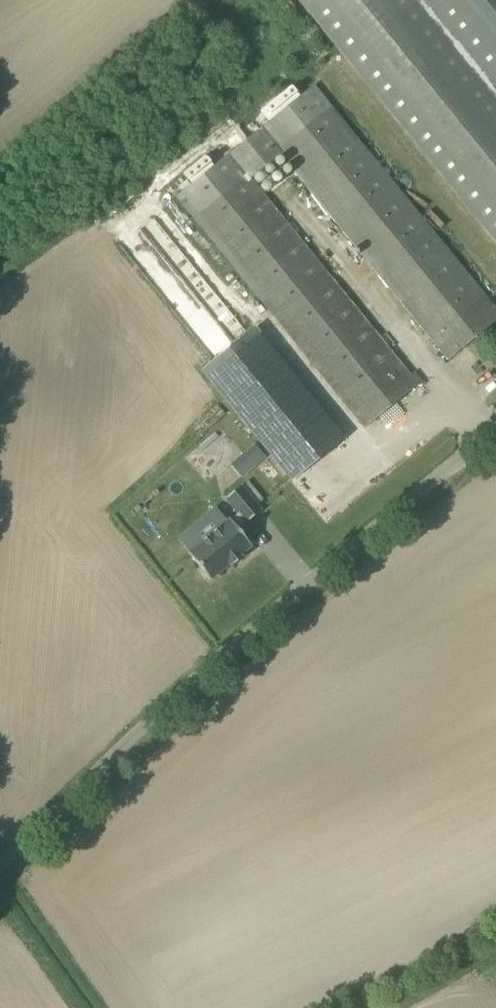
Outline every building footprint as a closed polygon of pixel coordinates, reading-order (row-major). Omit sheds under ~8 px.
[(495,244),(495,0),(298,0),(495,244)] [(417,385),(247,176),(277,150),(448,360),(495,321),(495,311),(313,86),(176,197),(364,429),(417,385)] [(199,312),(230,345),(256,321),(224,287),(199,312)] [(344,438),(259,335),(206,378),(291,481),(344,438)] [(256,468),(265,460),(254,446),(244,454),(256,468)] [(241,486),(225,499),(238,514),(230,521),(228,519),(218,527),(212,520),(194,535),(200,542),(187,553),(200,569),(198,571),(204,579),(207,577),(210,581),(230,564),(231,565),(230,566),(231,567),(242,558),(241,557),(240,556),(251,547),(236,529),(244,522),(245,523),(261,511),(241,486)]
